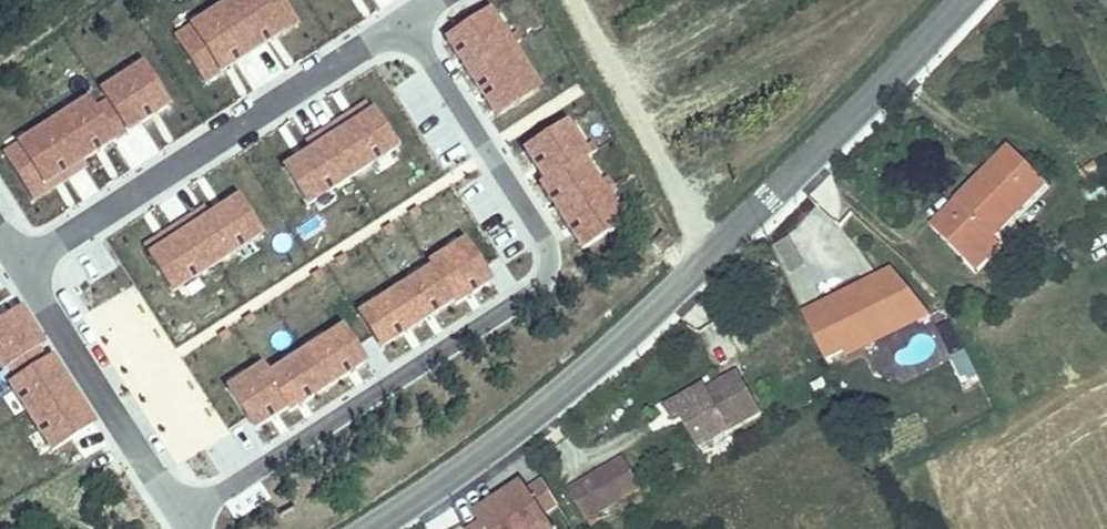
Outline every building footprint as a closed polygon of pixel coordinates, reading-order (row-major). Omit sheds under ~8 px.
[(936,232),(965,262),(989,241),(997,247),(1050,195),(1015,158),(936,232)] [(779,245),(787,273),(803,269),(795,241),(779,245)] [(989,241),(965,262),(972,270),(997,247),(989,241)] [(870,293),(899,278),(895,273),(867,287),(870,293)] [(829,363),(928,315),(899,278),(870,293),(867,287),(806,317),(829,363)] [(848,360),(932,320),(928,315),(845,355),(848,360)] [(683,422),(693,443),(724,425),(728,428),(774,400),(753,362),(716,384),(721,392),(712,397),(706,388),(665,411),(674,427),(683,422)] [(724,425),(693,443),(695,447),(728,428),(724,425)] [(618,459),(568,492),(583,517),(635,484),(618,459)] [(557,506),(542,483),(526,494),(522,487),(498,502),(516,528),(549,528),(542,517),(557,506)] [(498,502),(474,518),(479,525),(473,528),(516,528),(498,502)]
